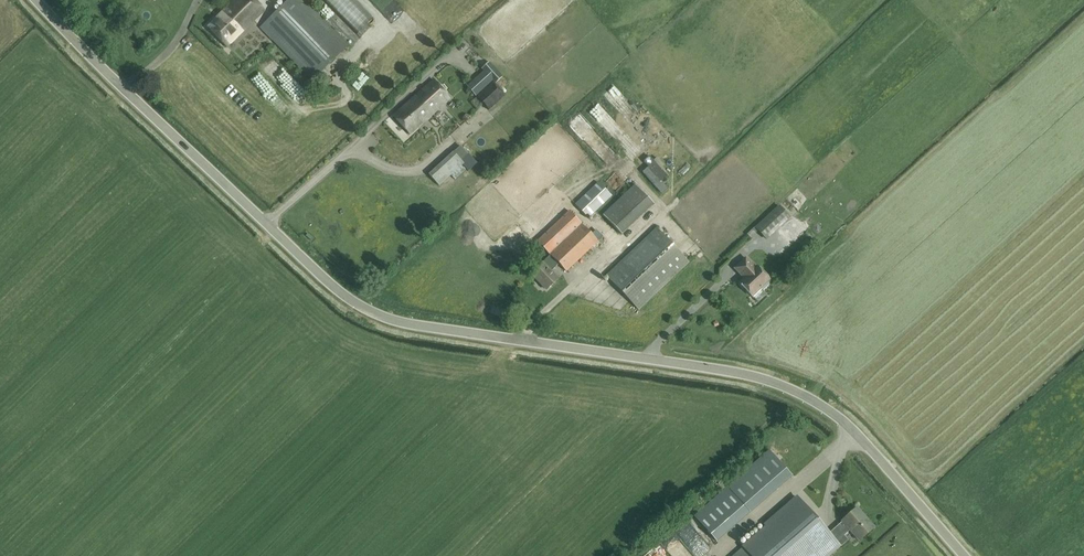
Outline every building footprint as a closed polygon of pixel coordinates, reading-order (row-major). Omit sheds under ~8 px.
[(255,0),(235,0),(207,27),(227,47),(264,10),(255,0)] [(348,46),(303,0),(289,0),(261,27),(312,81),(348,46)] [(347,0),(326,0),(352,35),(366,25),(347,0)] [(409,19),(390,0),(372,0),(399,26),(404,21),(406,23),(409,19)] [(272,55),(259,67),(277,87),(266,96),(295,130),(319,110),(272,55)] [(253,63),(246,71),(251,76),(259,67),(253,63)] [(505,95),(495,84),(502,77),(489,63),(482,69),(484,71),(467,87),(488,110),(505,95)] [(415,97),(431,115),(449,99),(434,80),(415,97)] [(614,81),(602,92),(624,119),(637,108),(614,81)] [(431,115),(415,97),(393,116),(409,135),(431,115)] [(606,112),(593,124),(612,145),(616,141),(627,154),(636,147),(606,112)] [(574,115),(566,123),(600,160),(605,155),(600,151),(602,149),(598,144),(600,142),(574,115)] [(644,130),(649,133),(644,141),(651,145),(660,130),(648,123),(644,130)] [(429,175),(439,186),(470,157),(460,146),(429,175)] [(598,183),(575,205),(588,219),(611,196),(598,183)] [(653,205),(635,185),(603,215),(621,235),(653,205)] [(794,193),(788,197),(791,203),(798,199),(794,193)] [(779,206),(755,227),(767,240),(790,218),(779,206)] [(547,290),(558,279),(550,271),(558,264),(566,272),(598,242),(568,211),(537,241),(550,256),(543,263),(542,263),(531,274),(547,290)] [(638,310),(688,262),(656,228),(606,276),(638,310)] [(734,268),(744,279),(739,283),(752,297),(761,289),(763,289),(767,285),(767,282),(769,280),(757,266),(755,268),(745,258),(734,268)] [(728,488),(749,513),(787,480),(791,476),(769,451),(730,486),(727,488),(728,488)] [(717,542),(750,513),(749,513),(728,488),(695,517),(717,542)] [(743,548),(733,555),(820,555),(836,543),(840,547),(847,541),(843,536),(850,530),(859,541),(874,528),(857,508),(842,521),(842,522),(829,534),(799,499),(743,548)] [(710,547),(687,517),(674,526),(697,555),(698,555),(710,547)] [(675,555),(696,555),(674,532),(663,543),(675,555)]
